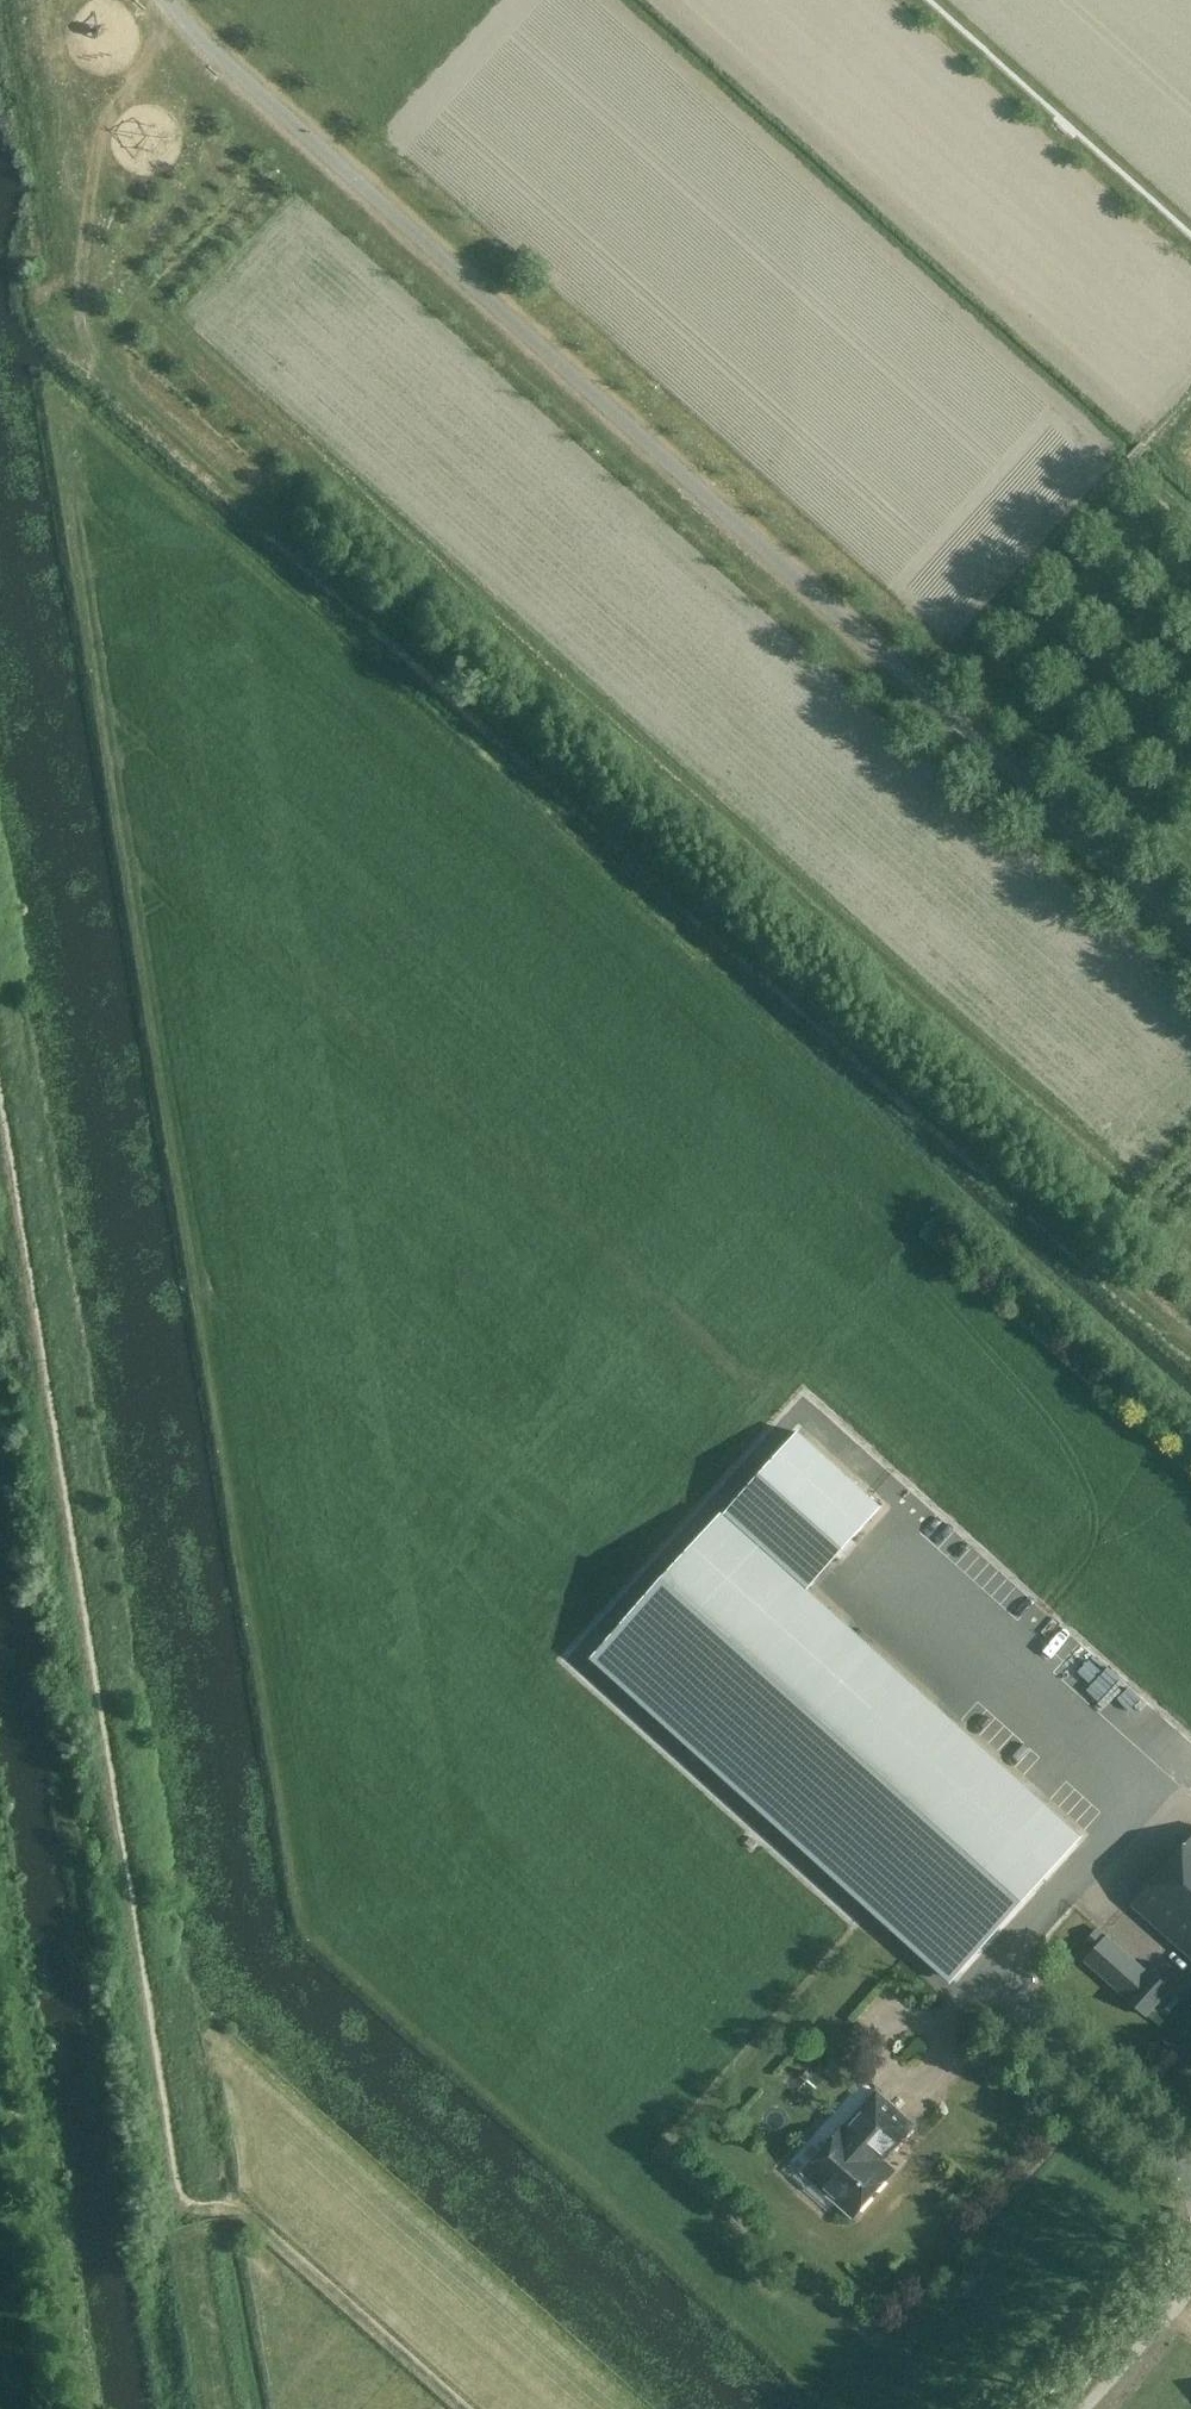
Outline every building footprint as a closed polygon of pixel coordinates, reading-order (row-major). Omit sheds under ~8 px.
[(1081,1834),(808,1589),(882,1506),(799,1431),(596,1657),(952,1978),(1081,1834)] [(1132,1906),(1190,1958),(1190,1839),(1132,1906)] [(1143,2018),(1171,1986),(1151,1969),(1148,1973),(1098,1929),(1089,1940),(1095,1946),(1080,1963),(1143,2018)] [(863,2077),(780,2169),(829,2213),(842,2199),(857,2212),(892,2173),(876,2159),(886,2149),(890,2153),(916,2124),(877,2090),(863,2077)]
